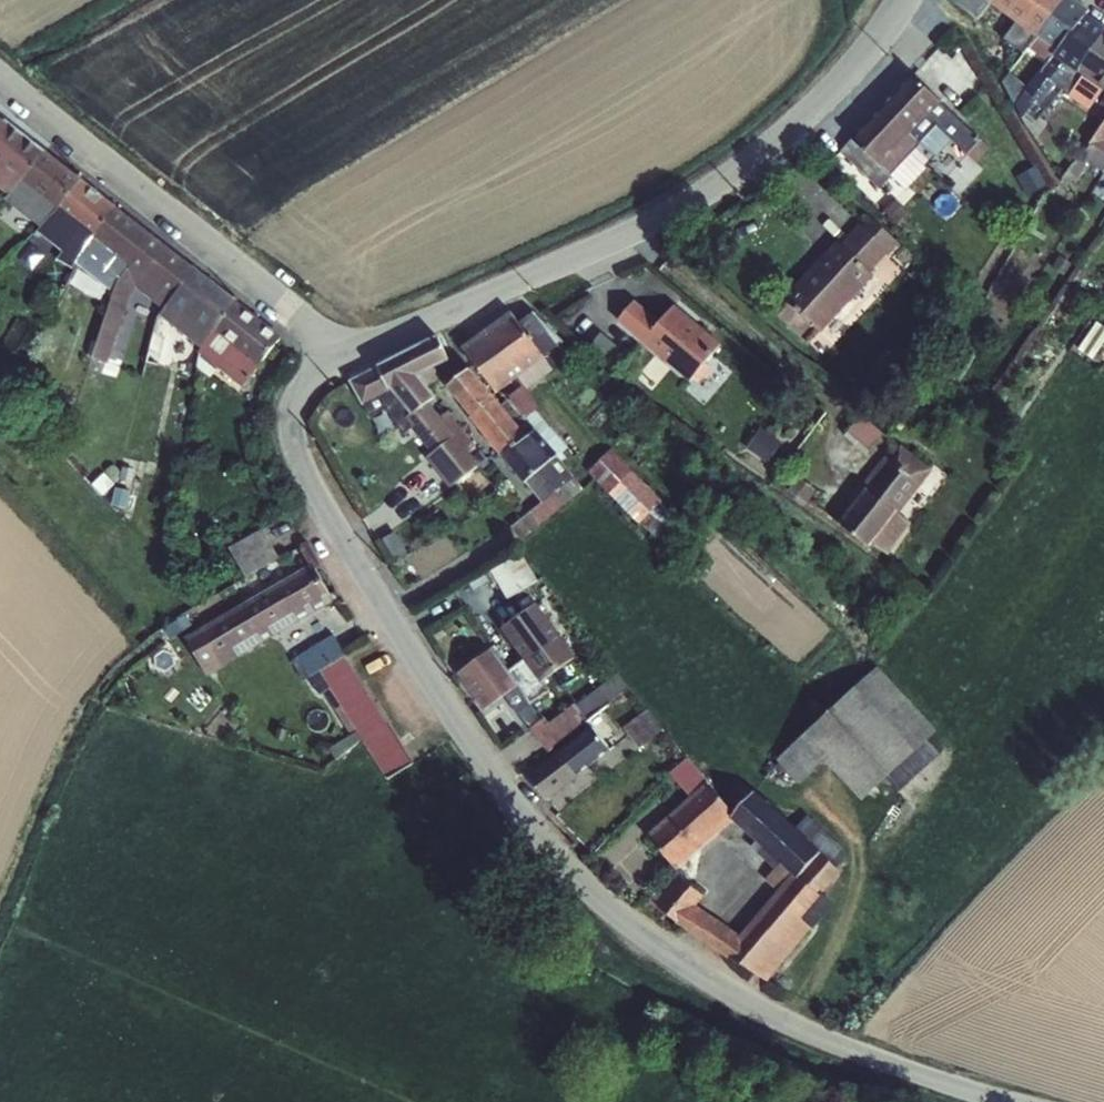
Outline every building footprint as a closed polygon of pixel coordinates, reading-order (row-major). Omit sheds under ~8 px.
[(990,0),(951,0),(976,19),(988,3),(990,0)] [(988,3),(1016,23),(1011,28),(1023,37),(1014,51),(1022,57),(1028,48),(1036,37),(1064,0),(990,0),(988,3)] [(1028,48),(1047,63),(1053,56),(1056,51),(1084,15),(1087,9),(1074,0),(1064,0),(1036,37),(1028,48)] [(1013,104),(1021,116),(1034,99),(1040,106),(1056,87),(1061,91),(1076,72),(1103,31),(1103,29),(1084,15),(1056,51),(1053,56),(1047,63),(1026,88),(1013,104)] [(1061,91),(1087,109),(1101,89),(1103,92),(1103,31),(1076,72),(1061,91)] [(1013,104),(1026,88),(1009,73),(1002,82),(1013,104)] [(912,75),(881,107),(910,134),(920,144),(929,154),(937,157),(952,141),(966,154),(978,141),(939,103),(940,102),(912,75)] [(851,139),(840,151),(878,189),(889,177),(898,183),(907,190),(937,157),(929,154),(920,144),(910,134),(881,107),(851,139)] [(45,151),(4,120),(0,125),(0,182),(11,191),(12,192),(45,151)] [(1080,157),(1102,172),(1103,168),(1103,123),(1080,157)] [(80,179),(45,151),(12,192),(9,196),(43,224),(49,218),(59,206),(80,179)] [(1079,157),(1060,182),(1065,185),(1073,181),(1086,163),(1079,157)] [(80,179),(59,206),(95,234),(115,207),(80,179)] [(893,200),(883,212),(900,227),(911,216),(893,200)] [(95,234),(59,206),(49,218),(52,220),(49,223),(69,239),(83,250),(85,247),(95,234)] [(150,234),(115,207),(95,234),(116,252),(107,264),(100,274),(110,283),(112,280),(116,283),(117,281),(131,265),(129,263),(150,234)] [(785,301),(774,313),(808,343),(819,331),(820,332),(873,275),(870,272),(897,243),(872,220),(863,229),(859,225),(841,246),(836,242),(783,299),(785,301)] [(95,234),(85,247),(107,264),(116,252),(95,234)] [(194,268),(150,234),(129,263),(131,265),(117,281),(121,284),(117,288),(115,286),(100,329),(114,334),(126,297),(136,285),(165,308),(194,268)] [(79,255),(83,250),(69,239),(56,257),(71,270),(79,255)] [(1059,256),(1051,268),(1063,276),(1071,264),(1059,256)] [(236,301),(194,268),(165,308),(162,312),(203,344),(236,301)] [(135,293),(111,359),(129,366),(153,300),(135,293)] [(236,301),(203,344),(198,350),(243,384),(281,336),(236,301)] [(633,301),(617,321),(689,381),(720,345),(673,306),(659,323),(633,301)] [(1061,304),(1054,314),(1067,323),(1074,313),(1061,304)] [(509,313),(461,347),(496,394),(544,357),(543,355),(562,342),(532,312),(516,322),(509,313)] [(1077,350),(1092,359),(1103,341),(1103,327),(1096,322),(1077,350)] [(155,330),(153,339),(150,351),(159,353),(165,332),(155,330)] [(600,332),(588,347),(615,369),(627,354),(600,332)] [(437,338),(376,368),(411,414),(427,402),(434,397),(425,387),(439,378),(432,368),(448,360),(437,338)] [(411,414),(376,368),(348,382),(368,417),(385,409),(403,434),(411,428),(430,452),(424,457),(449,488),(478,467),(467,453),(474,446),(448,411),(439,417),(427,402),(411,414)] [(500,455),(527,436),(500,404),(469,368),(446,387),(500,455)] [(507,398),(537,429),(541,434),(549,428),(535,409),(538,407),(521,386),(507,398)] [(537,429),(507,398),(500,404),(527,436),(537,429)] [(859,415),(842,433),(864,452),(880,434),(859,415)] [(761,426),(746,447),(766,460),(780,440),(761,426)] [(527,436),(500,455),(523,483),(524,482),(556,456),(558,454),(537,429),(527,436)] [(864,489),(838,525),(868,547),(871,543),(888,556),(912,525),(898,514),(931,471),(900,446),(892,445),(861,487),(863,489),(864,489)] [(612,449),(589,471),(640,526),(664,503),(612,449)] [(556,456),(524,482),(541,503),(573,478),(556,456)] [(797,477),(785,494),(803,507),(816,490),(797,477)] [(573,478),(541,503),(510,527),(521,540),(582,489),(573,478)] [(268,525),(230,543),(245,574),(283,555),(268,525)] [(520,551),(490,570),(501,587),(508,599),(538,580),(531,568),(520,551)] [(223,643),(322,580),(306,553),(198,616),(220,653),(227,650),(223,643)] [(515,648),(499,660),(517,686),(529,704),(547,689),(541,681),(575,656),(560,636),(550,623),(535,604),(501,630),(515,648)] [(306,665),(316,659),(342,641),(331,623),(294,647),(306,665)] [(388,709),(342,641),(316,659),(358,723),(370,716),(375,717),(388,709)] [(517,686),(499,660),(490,649),(466,665),(464,662),(455,669),(484,709),(504,695),(517,713),(529,704),(517,686)] [(876,668),(775,760),(799,785),(824,762),(861,801),(885,778),(898,792),(939,754),(926,740),(935,732),(876,668)] [(576,706),(587,720),(610,702),(628,688),(615,674),(576,706)] [(588,728),(526,774),(546,800),(608,751),(627,736),(638,750),(662,730),(645,710),(627,724),(610,702),(587,720),(584,723),(585,725),(588,728)] [(587,720),(576,706),(574,703),(547,724),(543,718),(529,729),(548,752),(585,725),(584,723),(587,720)] [(388,709),(375,717),(360,726),(386,765),(413,748),(388,709)] [(358,723),(360,726),(375,717),(370,716),(358,723)] [(687,798),(645,834),(676,870),(732,821),(737,817),(733,812),(706,782),(687,758),(667,775),(687,798)] [(671,870),(647,898),(675,922),(767,981),(832,903),(821,893),(840,872),(835,868),(845,857),(844,851),(811,818),(806,818),(794,829),(751,791),(733,812),(737,817),(732,821),(754,841),(750,847),(773,870),(764,880),(776,892),(739,936),(695,906),(702,895),(671,870)]
